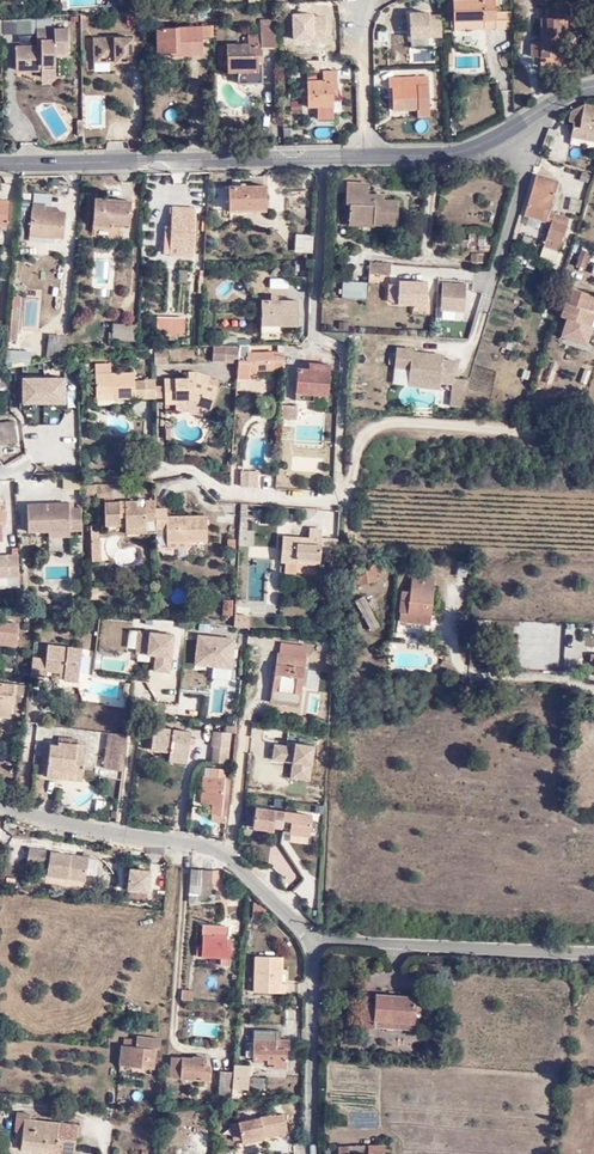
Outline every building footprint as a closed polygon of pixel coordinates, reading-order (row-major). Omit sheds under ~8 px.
[(61,10),(100,8),(99,0),(60,0),(61,10)] [(454,20),(485,20),(485,29),(496,29),(496,13),(496,0),(454,0),(454,20)] [(208,7),(199,7),(199,18),(208,18),(208,7)] [(513,13),(496,13),(496,29),(513,29),(513,13)] [(318,15),(318,50),(331,51),(330,14),(318,15)] [(442,14),(410,14),(410,42),(442,42),(442,14)] [(31,18),(1,19),(1,34),(31,33),(31,18)] [(532,42),(532,57),(552,57),(552,52),(567,52),(567,19),(543,19),(542,42),(532,42)] [(452,30),(485,29),(485,20),(454,20),(452,20),(452,30)] [(202,25),(156,25),(157,49),(178,49),(178,53),(202,53),(202,37),(214,37),(214,25),(202,25)] [(264,26),(264,36),(265,36),(266,47),(280,47),(279,26),(264,26)] [(55,52),(69,51),(69,29),(37,30),(37,50),(27,50),(27,47),(15,48),(16,71),(41,70),(41,75),(55,75),(55,57),(55,52)] [(266,62),(266,47),(265,36),(264,36),(249,37),(249,46),(227,47),(228,72),(237,71),(262,70),(263,62),(266,62)] [(146,71),(145,41),(135,41),(134,37),(94,38),(94,63),(134,62),(134,70),(146,71)] [(170,53),(178,53),(178,49),(157,49),(158,58),(170,57),(170,53)] [(385,57),(375,58),(376,67),(385,67),(385,57)] [(552,57),(543,57),(543,67),(557,67),(557,57),(552,57)] [(319,61),(304,61),(304,71),(319,71),(319,61)] [(262,70),(237,71),(237,85),(262,84),(262,70)] [(339,71),(325,71),(325,81),(310,82),(310,107),(317,107),(335,106),(335,91),(339,91),(339,71)] [(417,109),(416,77),(388,78),(388,86),(393,87),(394,109),(417,109)] [(429,77),(416,77),(417,109),(417,117),(430,117),(429,77)] [(86,96),(88,128),(106,127),(103,95),(86,96)] [(577,108),(575,124),(581,126),(580,129),(574,128),(571,137),(593,142),(593,107),(584,105),(579,107),(577,108)] [(335,106),(317,107),(318,119),(336,118),(335,106)] [(457,117),(447,118),(447,128),(457,127),(457,117)] [(560,254),(570,221),(554,217),(550,216),(559,183),(537,176),(525,215),(548,223),(552,224),(545,250),(542,261),(557,265),(560,254)] [(230,206),(267,206),(267,184),(230,183),(230,206)] [(353,207),(352,219),(375,220),(375,225),(400,226),(401,204),(386,204),(377,203),(378,196),(371,196),(371,187),(349,185),(349,196),(353,197),(353,207)] [(96,225),(113,225),(113,222),(134,222),(135,199),(97,198),(96,225)] [(581,212),(581,200),(570,200),(570,212),(581,212)] [(6,227),(9,202),(0,201),(0,226),(6,227)] [(171,212),(171,222),(171,223),(170,231),(170,240),(178,241),(177,248),(192,248),(194,204),(168,203),(168,212),(171,212)] [(30,204),(29,222),(35,223),(36,212),(42,213),(42,207),(42,204),(30,204)] [(29,222),(28,235),(53,237),(61,237),(63,214),(54,214),(42,213),(36,212),(35,223),(29,222)] [(476,245),(489,248),(492,236),(479,233),(476,245)] [(311,254),(313,236),(294,234),(293,252),(311,254)] [(52,245),(53,237),(28,235),(27,243),(52,245)] [(483,263),(484,252),(472,250),(470,260),(483,263)] [(99,257),(99,285),(112,285),(112,257),(99,257)] [(372,263),(371,275),(391,276),(392,263),(372,263)] [(389,290),(389,300),(389,302),(399,304),(398,305),(408,305),(408,304),(428,304),(428,282),(400,281),(400,284),(390,284),(391,276),(371,275),(370,287),(369,301),(379,302),(380,289),(389,290)] [(466,314),(467,285),(443,283),(441,312),(466,314)] [(361,287),(343,285),(342,299),(360,300),(361,287)] [(360,300),(369,301),(370,287),(361,287),(360,300)] [(560,321),(586,329),(591,316),(585,314),(590,299),(570,292),(560,321)] [(23,328),(38,329),(42,297),(27,295),(23,328)] [(260,329),(279,331),(297,333),(299,309),(290,308),(273,307),(262,307),(260,329)] [(9,321),(16,321),(17,321),(18,308),(10,308),(9,321)] [(183,317),(164,316),(164,320),(158,320),(158,331),(182,332),(183,317)] [(14,341),(16,321),(9,321),(8,341),(14,341)] [(136,339),(137,324),(112,322),(111,338),(136,339)] [(189,344),(199,344),(200,328),(192,328),(190,328),(189,344)] [(278,339),(279,331),(260,329),(259,337),(278,339)] [(47,350),(57,351),(58,338),(47,338),(47,350)] [(68,359),(70,338),(58,338),(57,351),(57,359),(68,359)] [(9,347),(9,359),(31,359),(31,346),(9,347)] [(238,363),(239,348),(210,347),(210,362),(238,363)] [(239,348),(238,363),(237,380),(249,380),(250,375),(251,355),(251,349),(246,349),(239,348)] [(428,358),(428,353),(395,348),(394,367),(409,369),(408,379),(438,382),(453,383),(453,379),(455,360),(442,359),(442,355),(437,354),(434,358),(428,358)] [(167,367),(167,351),(153,352),(154,367),(167,367)] [(251,355),(250,375),(255,376),(256,373),(284,374),(285,356),(251,355)] [(114,393),(114,400),(134,400),(134,380),(134,374),(111,374),(111,363),(96,362),(96,393),(114,393)] [(296,396),(313,397),(328,398),(329,367),(309,366),(308,371),(297,371),(296,396)] [(165,405),(176,405),(176,401),(178,402),(190,402),(200,405),(199,409),(210,412),(217,388),(206,384),(208,376),(196,373),(196,380),(189,380),(165,381),(165,405)] [(41,439),(61,438),(62,458),(80,459),(79,417),(74,374),(35,378),(39,409),(37,410),(41,439)] [(438,388),(438,382),(408,379),(408,385),(438,388)] [(470,381),(453,379),(453,383),(451,406),(462,407),(470,381)] [(145,380),(134,380),(134,400),(146,400),(145,380)] [(145,380),(146,400),(155,399),(155,380),(145,380)] [(197,416),(199,409),(200,405),(190,402),(178,402),(176,401),(176,405),(176,413),(186,413),(197,416)] [(297,408),(282,408),(281,422),(297,422),(297,408)] [(209,419),(210,412),(199,409),(197,416),(209,419)] [(17,441),(15,422),(0,424),(0,444),(17,441)] [(242,471),(242,486),(257,487),(257,472),(242,471)] [(89,497),(98,497),(98,485),(90,484),(84,484),(84,497),(89,497)] [(180,524),(180,518),(165,517),(166,509),(153,509),(153,502),(144,502),(144,508),(137,508),(137,502),(112,502),(112,485),(98,485),(98,497),(105,497),(106,526),(121,525),(121,519),(127,519),(126,529),(146,529),(146,521),(154,521),(154,529),(165,529),(165,542),(188,541),(207,542),(207,518),(189,517),(189,523),(180,524)] [(235,515),(236,507),(219,506),(222,516),(224,516),(224,514),(235,515)] [(49,535),(70,535),(83,535),(82,512),(70,512),(70,507),(56,507),(56,512),(47,512),(47,507),(27,507),(27,535),(49,535)] [(235,515),(224,514),(224,516),(224,536),(233,536),(235,515)] [(255,530),(256,520),(245,519),(244,528),(255,530)] [(289,552),(313,553),(313,546),(314,533),(315,524),(304,524),(303,533),(276,531),(274,557),(279,557),(278,567),(289,568),(289,558),(289,552)] [(320,533),(319,546),(319,554),(331,554),(332,533),(320,533)] [(83,541),(71,540),(71,541),(70,558),(82,558),(83,541)] [(102,541),(98,541),(91,541),(91,561),(101,560),(102,541)] [(0,555),(0,579),(18,578),(17,555),(0,555)] [(466,573),(467,562),(458,561),(457,573),(466,573)] [(354,566),(356,577),(375,574),(373,563),(354,566)] [(422,584),(423,576),(423,574),(412,573),(410,592),(408,614),(430,617),(434,585),(422,584)] [(375,574),(356,577),(357,583),(376,580),(375,574)] [(434,577),(423,576),(422,584),(434,585),(434,577)] [(399,614),(408,614),(410,592),(401,591),(399,614)] [(354,601),(370,630),(378,624),(363,596),(354,601)] [(230,600),(220,600),(219,615),(229,616),(230,600)] [(39,601),(31,601),(30,611),(38,612),(39,601)] [(429,624),(430,617),(408,614),(399,614),(398,621),(429,624)] [(247,617),(231,616),(231,627),(246,629),(247,617)] [(17,644),(18,620),(0,619),(0,643),(17,644)] [(175,632),(138,627),(137,650),(156,653),(154,668),(171,671),(175,632)] [(235,635),(198,632),(195,662),(213,665),(212,676),(231,678),(235,635)] [(471,665),(471,642),(461,642),(460,664),(471,665)] [(46,660),(32,658),(29,676),(43,678),(44,670),(63,673),(63,680),(77,682),(81,649),(47,646),(46,660)] [(265,704),(296,708),(304,658),(273,654),(265,704)] [(328,673),(329,656),(326,656),(317,656),(315,687),(321,687),(321,673),(328,673)] [(8,718),(9,705),(10,695),(15,695),(22,696),(23,686),(11,685),(0,684),(0,717),(8,718)] [(122,696),(131,696),(132,685),(124,684),(122,696)] [(232,733),(233,725),(220,724),(219,731),(227,732),(232,733)] [(186,742),(186,736),(187,731),(150,727),(147,748),(166,751),(166,755),(184,757),(186,742)] [(212,745),(226,746),(227,732),(219,731),(210,730),(209,744),(212,745)] [(125,736),(107,734),(102,770),(121,773),(125,736)] [(57,738),(56,745),(76,747),(76,740),(57,738)] [(291,760),(289,776),(310,780),(315,740),(296,738),(295,744),(276,740),(273,757),(291,760)] [(82,773),(84,756),(75,755),(76,747),(56,745),(56,749),(48,749),(48,760),(47,761),(46,770),(82,773)] [(224,763),(226,746),(212,745),(211,761),(224,763)] [(85,748),(76,747),(75,755),(84,756),(85,748)] [(81,782),(82,773),(46,770),(47,761),(41,761),(39,777),(81,782)] [(226,781),(220,781),(221,771),(208,770),(207,778),(199,777),(197,802),(207,803),(206,815),(207,815),(216,816),(221,817),(226,781)] [(233,806),(234,799),(227,798),(223,826),(238,829),(241,807),(233,806)] [(313,810),(257,802),(253,824),(274,827),(275,815),(292,817),(290,830),(311,833),(313,810)] [(216,816),(207,815),(207,820),(208,822),(220,824),(221,817),(216,816)] [(24,849),(23,863),(41,866),(40,875),(80,882),(84,859),(24,849)] [(160,886),(161,869),(149,868),(147,885),(160,886)] [(188,871),(186,903),(198,904),(199,898),(209,899),(211,872),(188,871)] [(247,913),(258,915),(259,905),(248,900),(247,913)] [(220,965),(229,966),(230,947),(226,946),(227,926),(202,924),(201,945),(195,945),(194,955),(220,957),(220,965)] [(249,987),(281,991),(282,981),(273,980),(274,963),(279,963),(280,954),(251,951),(249,987)] [(180,998),(193,1000),(194,991),(181,989),(180,998)] [(412,1022),(413,996),(373,994),(373,1004),(361,1003),(361,1025),(372,1026),(372,1019),(412,1022)] [(411,1029),(412,1022),(372,1019),(372,1026),(411,1029)] [(245,1052),(244,1058),(267,1059),(267,1063),(274,1064),(274,1067),(284,1067),(285,1048),(288,1048),(288,1039),(280,1038),(280,1029),(254,1029),(254,1040),(250,1040),(250,1052),(245,1052)] [(159,1036),(135,1035),(135,1036),(134,1044),(121,1043),(119,1063),(151,1065),(153,1046),(158,1046),(159,1036)] [(357,1039),(341,1038),(340,1052),(356,1052),(357,1039)] [(170,1076),(209,1079),(210,1070),(204,1069),(205,1057),(192,1055),(192,1058),(171,1056),(170,1076)] [(231,1070),(230,1087),(242,1088),(247,1088),(249,1064),(232,1063),(231,1070)] [(229,1094),(230,1087),(231,1070),(221,1069),(219,1092),(229,1094)] [(248,1089),(265,1091),(267,1076),(251,1074),(248,1089)] [(229,1094),(229,1097),(241,1097),(242,1088),(230,1087),(229,1094)] [(72,1136),(73,1123),(26,1119),(27,1113),(14,1112),(12,1129),(14,1129),(19,1129),(19,1138),(18,1148),(50,1151),(51,1146),(71,1147),(72,1136)] [(275,1113),(238,1121),(243,1144),(265,1140),(264,1138),(264,1134),(278,1131),(278,1135),(288,1133),(284,1112),(275,1114),(275,1113)] [(376,1153),(386,1153),(386,1144),(337,1144),(337,1153),(376,1153)]
